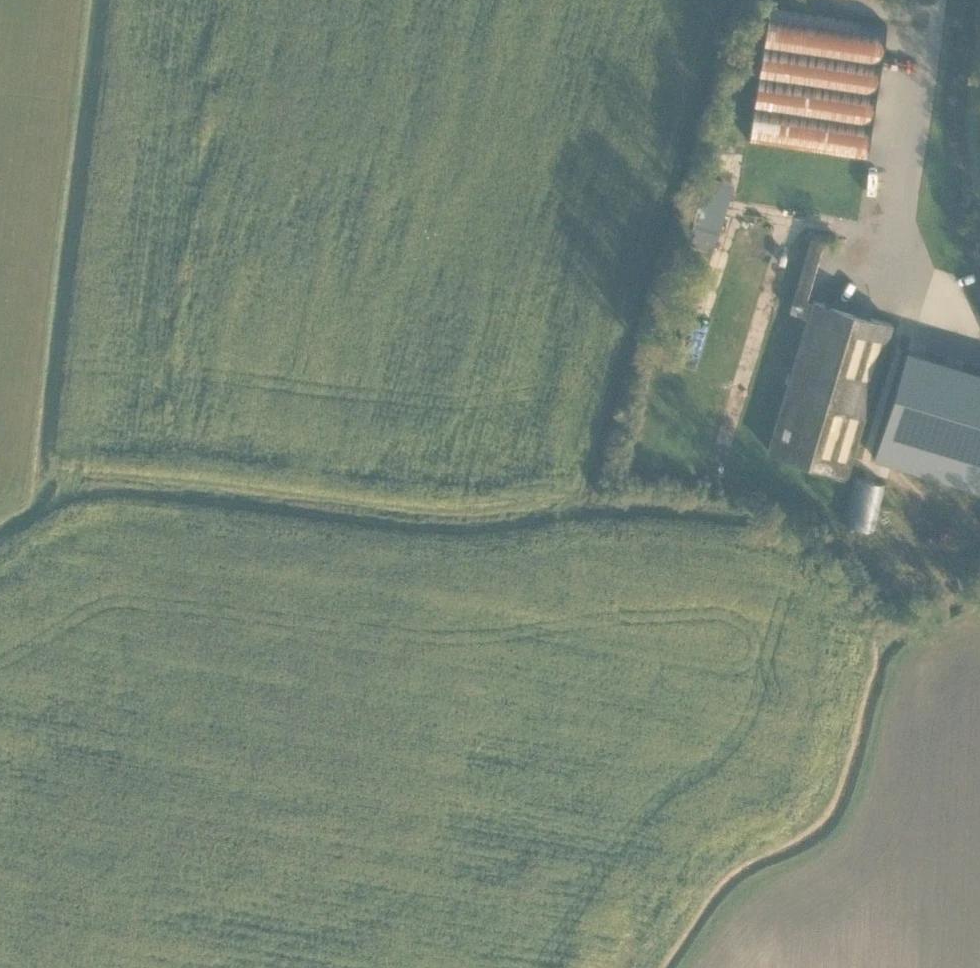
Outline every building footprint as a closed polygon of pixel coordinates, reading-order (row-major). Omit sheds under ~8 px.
[(868,156),(889,25),(773,6),(751,137),(868,156)] [(878,138),(894,140),(897,116),(881,115),(878,138)] [(846,479),(894,321),(814,297),(770,447),(834,466),(832,474),(846,479)] [(963,363),(962,365),(946,360),(946,358),(925,352),(925,353),(909,349),(908,348),(908,347),(906,346),(874,455),(876,455),(876,454),(877,455),(891,459),(891,460),(979,487),(979,369),(963,363)] [(899,558),(920,490),(866,473),(846,542),(899,558)]
